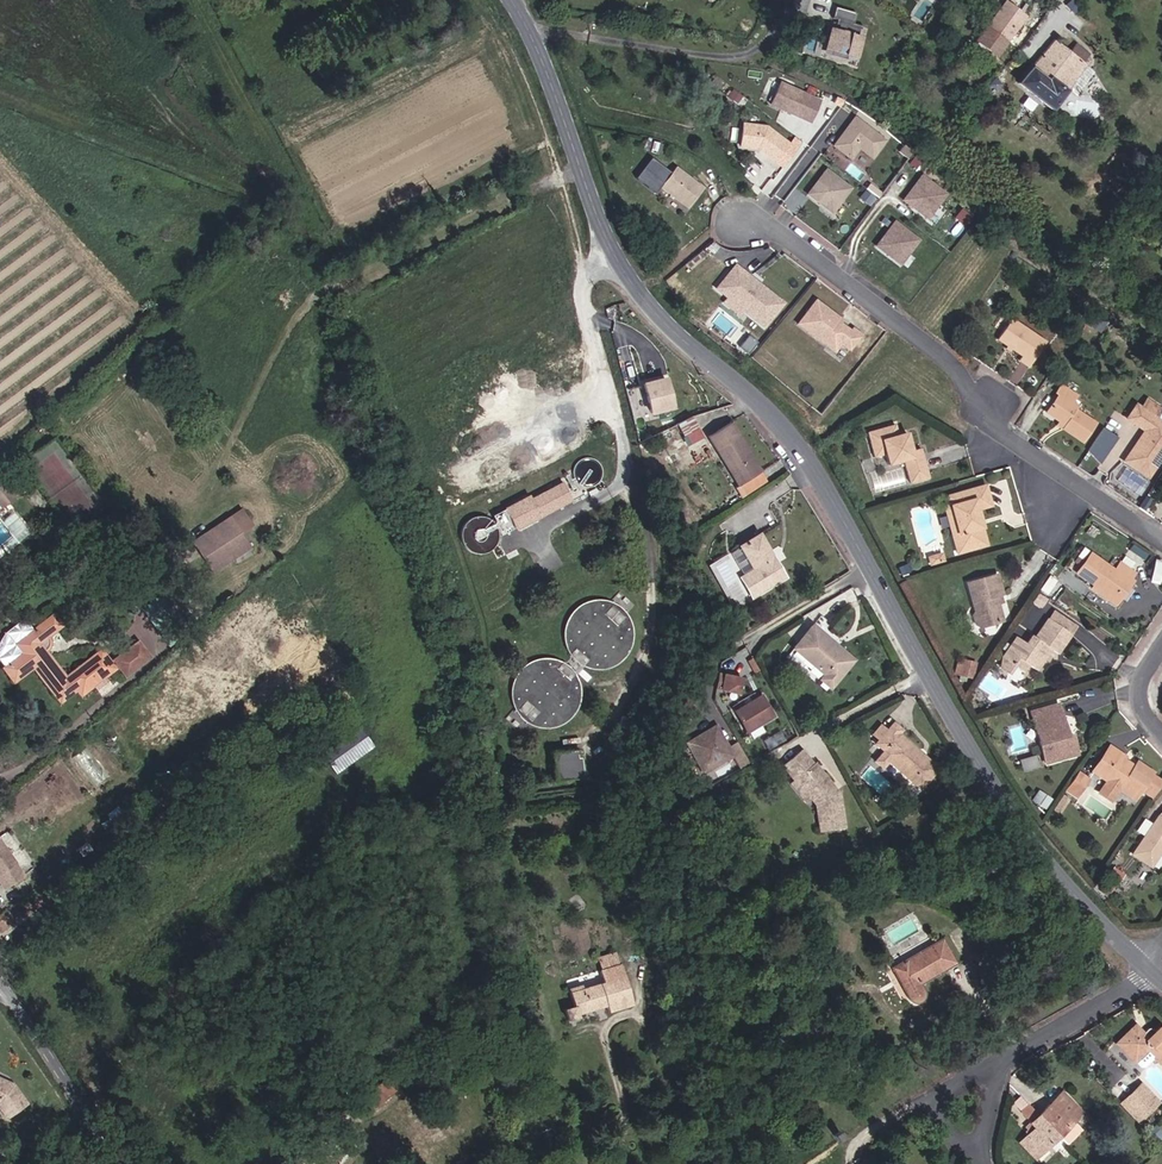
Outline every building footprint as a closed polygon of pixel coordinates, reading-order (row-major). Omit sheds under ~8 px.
[(853,41),(856,31),(848,29),(851,19),(829,13),(826,25),(831,26),(828,35),(825,34),(819,57),(842,63),(844,55),(853,57),(856,42),(853,41)] [(977,43),(998,58),(1009,40),(988,26),(977,43)] [(1012,87),(1048,113),(1082,62),(1047,37),(1012,87)] [(807,125),(816,103),(776,87),(767,109),(807,125)] [(872,158),(884,140),(853,118),(832,147),(850,159),(858,148),(872,158)] [(789,147),(764,131),(738,132),(739,141),(745,141),(746,154),(757,153),(776,166),(789,147)] [(831,215),(850,186),(827,171),(808,199),(831,215)] [(928,218),(947,193),(922,175),(903,200),(928,218)] [(672,216),(686,197),(658,176),(643,196),(672,216)] [(873,200),(864,193),(859,200),(868,206),(873,200)] [(901,264),(920,236),(895,218),(875,247),(901,264)] [(771,311),(737,285),(733,290),(719,279),(705,297),(716,305),(717,303),(735,316),(733,318),(754,334),(771,311)] [(1081,305),(1075,300),(1070,307),(1077,311),(1081,305)] [(839,336),(825,326),(827,323),(804,307),(786,331),(816,352),(822,344),(839,356),(851,340),(842,334),(839,336)] [(1104,321),(1093,313),(1085,325),(1097,332),(1104,321)] [(1051,341),(1015,318),(1000,342),(1026,357),(1023,362),(1032,369),(1051,341)] [(1093,421),(1073,409),(1077,404),(1070,400),(1074,393),(1058,384),(1054,391),(1057,393),(1045,412),(1058,421),(1063,424),(1061,427),(1082,441),(1093,421)] [(657,421),(649,393),(637,396),(645,424),(657,421)] [(1161,449),(1161,422),(1157,418),(1153,416),(1159,407),(1145,399),(1140,407),(1136,405),(1127,419),(1144,429),(1123,459),(1145,474),(1161,449)] [(1157,418),(1161,410),(1161,409),(1159,407),(1153,416),(1157,418)] [(693,416),(677,423),(687,444),(704,436),(693,416)] [(737,423),(711,437),(743,496),(771,480),(737,423)] [(889,437),(895,435),(891,424),(885,426),(889,437)] [(918,447),(909,450),(903,432),(895,435),(889,437),(885,426),(865,433),(873,458),(884,454),(888,465),(903,460),(911,483),(928,477),(918,447)] [(1101,462),(1117,437),(1102,427),(1087,450),(1101,462)] [(683,442),(676,430),(662,438),(669,450),(683,442)] [(1148,476),(1161,454),(1161,449),(1145,474),(1148,476)] [(13,500),(0,483),(0,508),(2,510),(13,500)] [(989,485),(950,496),(953,505),(947,507),(961,556),(993,547),(983,511),(995,507),(989,485)] [(550,497),(546,489),(540,493),(545,501),(550,497)] [(945,543),(954,540),(946,513),(936,516),(945,543)] [(510,532),(501,514),(492,519),(501,537),(510,532)] [(24,529),(12,516),(0,528),(0,553),(24,529)] [(227,561),(218,547),(243,531),(231,516),(193,542),(213,570),(227,561)] [(218,547),(227,561),(252,544),(243,531),(218,547)] [(741,577),(754,597),(788,576),(762,532),(740,545),(755,569),(741,577)] [(1127,549),(1142,558),(1145,552),(1130,543),(1127,549)] [(946,552),(932,555),(934,565),(948,562),(946,552)] [(1073,578),(1110,603),(1122,584),(1125,586),(1130,578),(1129,577),(1137,564),(1123,555),(1114,569),(1090,553),(1073,578)] [(949,556),(952,564),(966,559),(964,555),(953,559),(949,556)] [(493,578),(501,573),(497,567),(489,571),(493,578)] [(999,573),(967,581),(979,628),(1006,622),(1001,604),(1006,603),(999,573)] [(1110,603),(1115,607),(1128,588),(1125,586),(1122,584),(1110,603)] [(165,591),(155,598),(169,617),(156,628),(168,644),(189,626),(165,591)] [(169,617),(155,598),(141,609),(156,628),(169,617)] [(1063,640),(1068,632),(1046,617),(1040,624),(1063,640)] [(49,618),(30,634),(23,625),(18,625),(3,637),(0,643),(0,666),(5,672),(4,673),(12,684),(32,668),(63,706),(78,695),(82,700),(115,673),(100,654),(67,682),(43,654),(49,649),(47,640),(59,631),(49,618)] [(859,661),(815,624),(792,649),(830,676),(826,681),(838,691),(859,661)] [(1063,640),(1040,624),(1028,642),(1025,640),(1019,649),(1009,642),(994,663),(993,672),(999,677),(1004,670),(1005,671),(1010,663),(1021,671),(1030,677),(1040,662),(1036,659),(1039,653),(1049,660),(1063,640)] [(138,646),(114,665),(126,680),(150,660),(138,646)] [(973,678),(977,662),(958,658),(954,673),(973,678)] [(1002,678),(1006,671),(1017,678),(1021,671),(1010,663),(1005,671),(1004,670),(999,677),(1002,678)] [(714,684),(708,683),(705,698),(710,699),(714,684)] [(728,687),(714,684),(710,699),(725,702),(728,687)] [(1062,702),(1033,711),(1048,765),(1083,756),(1077,734),(1071,736),(1062,702)] [(736,744),(765,729),(754,707),(725,722),(736,744)] [(511,721),(509,717),(502,725),(516,738),(522,731),(518,728),(515,725),(511,721)] [(867,737),(874,742),(884,732),(878,725),(867,737)] [(921,761),(919,761),(914,758),(916,754),(896,737),(900,732),(891,725),(884,732),(874,742),(871,746),(879,753),(875,757),(884,764),(890,770),(895,770),(905,779),(905,784),(915,793),(934,772),(921,761)] [(1018,749),(1026,747),(1021,729),(1012,732),(1018,749)] [(338,730),(300,757),(315,777),(352,749),(338,730)] [(779,731),(763,741),(769,750),(785,740),(779,731)] [(705,737),(674,754),(687,777),(718,760),(705,737)] [(1131,758),(1112,745),(1093,774),(1107,782),(1101,794),(1114,803),(1121,792),(1140,803),(1155,777),(1130,760),(1131,758)] [(803,749),(782,766),(794,781),(791,785),(808,807),(811,802),(816,804),(820,833),(848,828),(843,794),(803,749)] [(582,753),(554,756),(559,780),(586,777),(583,759),(580,759),(579,755),(583,754),(582,753)] [(727,755),(718,760),(729,781),(739,776),(727,755)] [(869,763),(878,771),(884,764),(875,757),(869,763)] [(1027,772),(1033,770),(1031,761),(1016,764),(1017,768),(1025,766),(1027,772)] [(1067,786),(1076,792),(1086,778),(1077,771),(1067,786)] [(1064,790),(1074,796),(1076,792),(1067,786),(1064,790)] [(803,815),(807,812),(792,792),(791,793),(788,795),(803,815)] [(1028,805),(1041,814),(1046,805),(1033,797),(1028,805)] [(1136,857),(1155,868),(1161,857),(1161,816),(1161,818),(1155,827),(1147,840),(1136,857)] [(1147,840),(1155,827),(1144,821),(1137,834),(1147,840)] [(0,845),(0,883),(4,889),(22,876),(0,845)] [(1121,887),(1127,877),(1117,871),(1111,881),(1121,887)] [(946,937),(888,969),(905,1001),(910,999),(916,1004),(920,1004),(923,1004),(926,1001),(927,996),(927,991),(925,983),(961,964),(946,937)] [(637,1007),(619,952),(600,958),(608,982),(574,991),(579,1007),(570,1009),(574,1020),(609,1008),(612,1015),(637,1007)] [(1011,987),(1020,982),(1006,959),(997,964),(1011,987)] [(1117,1046),(1137,1065),(1150,1053),(1161,1065),(1161,1028),(1151,1036),(1138,1024),(1117,1046)] [(3,1116),(23,1103),(11,1086),(3,1083),(0,1085),(0,1111),(3,1116)] [(375,1105),(390,1098),(384,1083),(368,1090),(375,1105)] [(1147,1118),(1159,1105),(1139,1085),(1126,1098),(1147,1118)] [(1084,1126),(1075,1118),(1083,1110),(1068,1095),(1066,1097),(1058,1090),(1038,1112),(1059,1134),(1068,1143),(1084,1126)] [(1015,1114),(1028,1102),(1019,1093),(1006,1105),(1015,1114)] [(1147,1118),(1126,1098),(1120,1105),(1140,1125),(1147,1118)] [(1059,1134),(1038,1112),(1028,1102),(1015,1114),(1031,1130),(1022,1139),(1037,1155),(1059,1134)] [(832,1138),(838,1134),(833,1126),(826,1130),(832,1138)]
